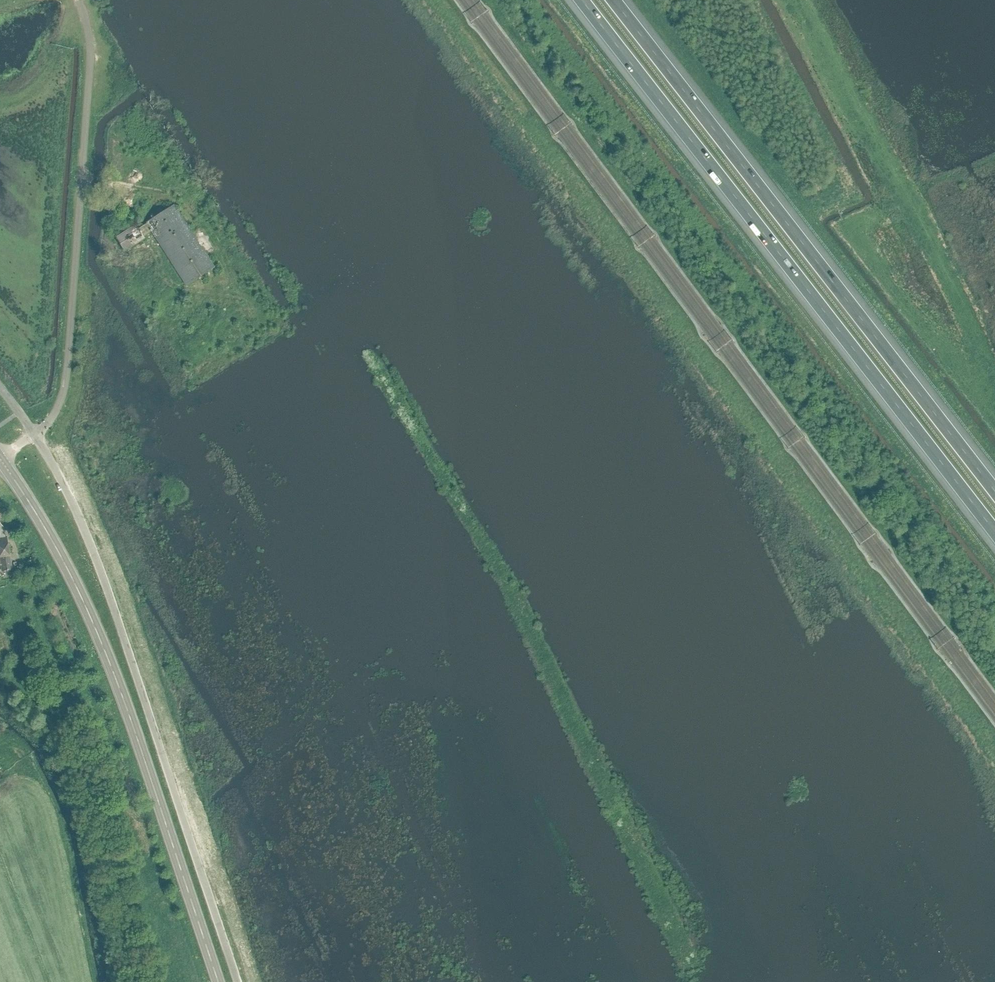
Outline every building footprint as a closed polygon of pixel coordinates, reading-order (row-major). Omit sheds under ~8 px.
[(137,229),(135,226),(115,238),(124,251),(143,238),(142,237),(151,231),(185,285),(213,267),(174,205),(146,223),(137,229)] [(213,286),(220,297),(231,290),(224,279),(213,286)] [(188,287),(180,291),(185,302),(193,298),(188,287)] [(0,524),(0,565),(1,565),(2,572),(11,570),(6,536),(4,536),(3,527),(0,524)]
